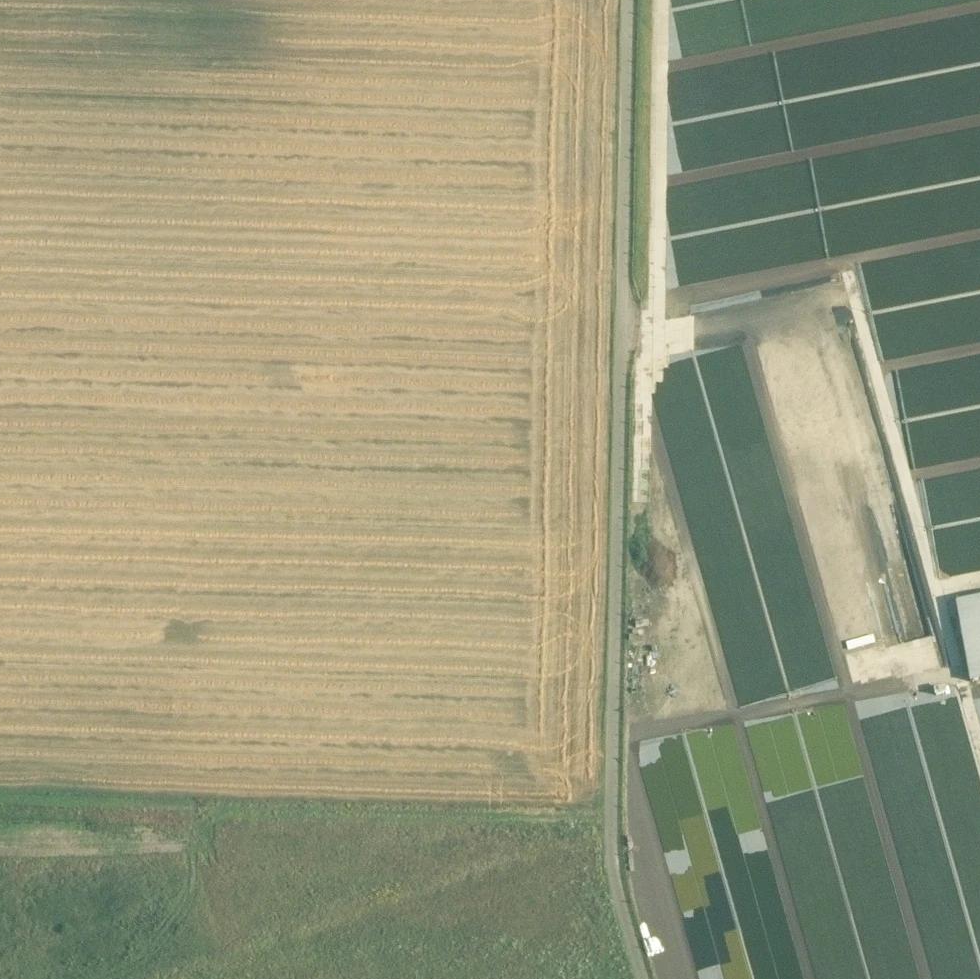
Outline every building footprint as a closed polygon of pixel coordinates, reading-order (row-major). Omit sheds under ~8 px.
[(957,603),(970,681),(979,679),(979,599),(957,603)]
